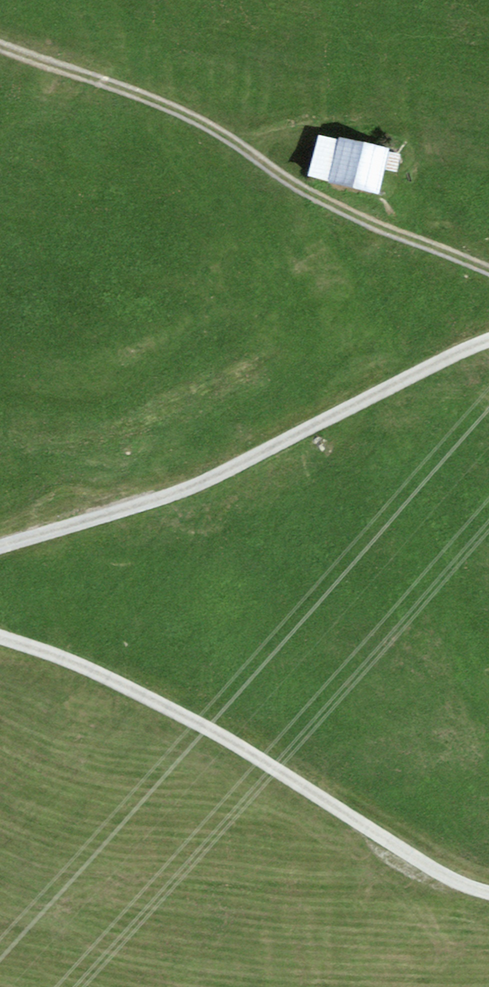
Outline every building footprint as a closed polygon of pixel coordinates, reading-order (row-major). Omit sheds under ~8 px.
[(389,148),(339,136),(338,140),(319,135),(309,176),(378,193),(389,148)]
